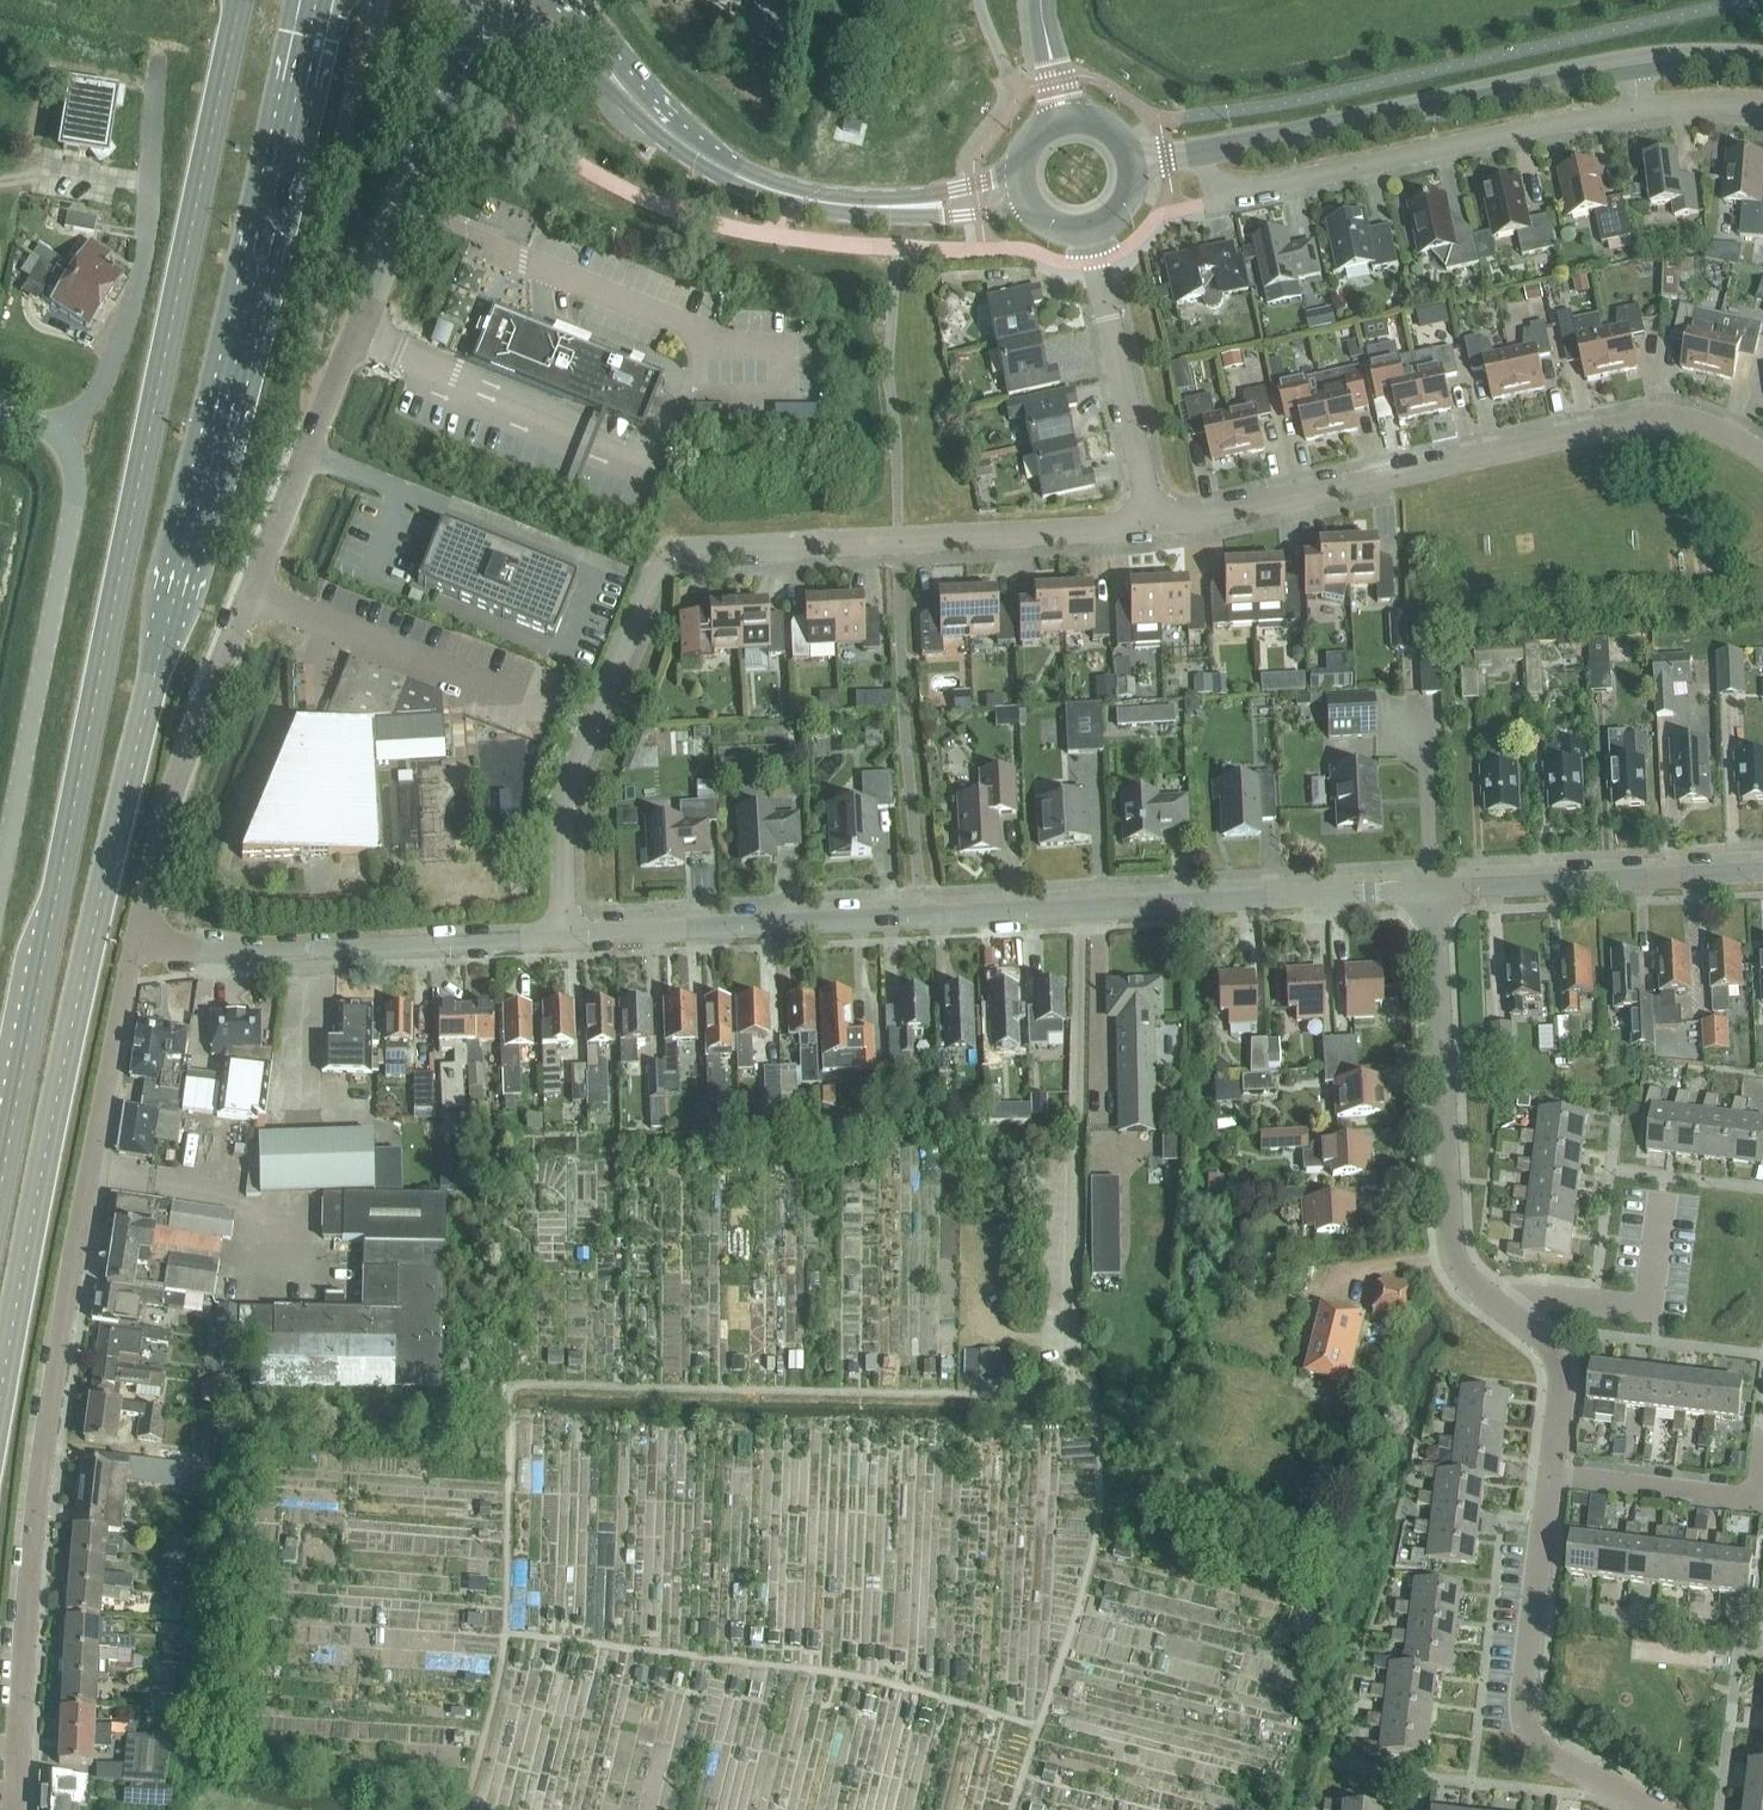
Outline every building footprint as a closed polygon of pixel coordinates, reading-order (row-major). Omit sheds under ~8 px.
[(119,109),(122,94),(94,89),(93,94),(72,91),(69,110),(61,109),(58,129),(66,130),(63,150),(94,155),(99,161),(105,157),(111,153),(106,146),(112,107),(119,109)] [(861,126),(844,122),(842,131),(859,135),(861,126)] [(1728,154),(1724,202),(1743,204),(1740,237),(1762,239),(1762,200),(1762,190),(1762,157),(1728,154)] [(1680,187),(1676,155),(1645,159),(1651,206),(1673,203),(1674,217),(1698,214),(1695,185),(1680,187)] [(1602,244),(1630,238),(1622,198),(1603,202),(1595,165),(1560,172),(1570,217),(1595,212),(1602,244)] [(1522,257),(1554,250),(1547,217),(1529,221),(1520,181),(1483,189),(1494,239),(1517,233),(1522,257)] [(1639,188),(1630,189),(1631,198),(1640,197),(1639,188)] [(1447,271),(1479,264),(1472,230),(1453,234),(1445,198),(1409,206),(1420,255),(1442,250),(1447,271)] [(93,234),(93,233),(96,221),(67,215),(65,229),(93,234)] [(1373,271),(1398,266),(1390,227),(1374,230),(1375,234),(1366,236),(1362,216),(1322,225),(1323,226),(1331,224),(1341,271),(1333,273),(1333,274),(1372,266),(1373,271)] [(1287,233),(1254,240),(1256,247),(1259,260),(1265,291),(1298,284),(1297,280),(1321,275),(1314,243),(1297,247),(1298,252),(1292,254),(1287,233)] [(66,270),(62,276),(105,304),(122,278),(104,266),(110,257),(91,245),(72,274),(66,270)] [(38,246),(32,256),(41,262),(56,272),(62,276),(66,270),(69,266),(62,262),(38,246)] [(1222,297),(1222,296),(1248,290),(1241,259),(1236,260),(1233,246),(1209,251),(1209,250),(1190,254),(1190,256),(1167,261),(1176,306),(1203,300),(1204,301),(1205,303),(1206,305),(1207,306),(1209,306),(1211,307),(1212,307),(1214,307),(1216,306),(1218,306),(1219,305),(1221,303),(1222,301),(1222,299),(1222,297)] [(1705,261),(1717,263),(1719,247),(1705,246),(1705,261)] [(1256,247),(1243,249),(1246,263),(1259,260),(1256,247)] [(1693,262),(1663,261),(1662,298),(1679,298),(1679,276),(1693,276),(1693,262)] [(41,262),(29,280),(44,290),(47,285),(49,282),(56,272),(41,262)] [(49,282),(47,285),(59,293),(51,306),(88,330),(105,304),(62,276),(56,272),(49,282)] [(1588,276),(1573,280),(1576,296),(1592,292),(1588,276)] [(1541,286),(1524,289),(1527,304),(1544,300),(1541,286)] [(986,299),(997,348),(1037,339),(1030,306),(1041,303),(1038,288),(986,299)] [(1165,289),(1154,292),(1156,303),(1168,300),(1165,289)] [(1645,335),(1639,307),(1617,312),(1616,329),(1603,332),(1602,332),(1612,375),(1638,369),(1631,338),(1645,335)] [(1721,316),(1681,307),(1674,335),(1688,338),(1681,369),(1707,375),(1721,316)] [(606,415),(642,430),(646,421),(660,385),(663,378),(641,369),(640,369),(642,364),(631,359),(629,365),(629,364),(587,348),(586,347),(588,343),(555,329),(553,334),(522,322),(493,310),(472,362),(472,363),(502,374),(606,415)] [(1332,311),(1319,314),(1323,330),(1336,327),(1332,311)] [(1421,331),(1431,328),(1427,311),(1417,313),(1421,331)] [(1573,321),(1571,312),(1557,315),(1565,353),(1579,349),(1586,380),(1612,375),(1602,332),(1603,332),(1599,316),(1573,321)] [(1755,353),(1762,326),(1721,316),(1707,375),(1733,381),(1740,350),(1755,353)] [(1386,322),(1364,327),(1367,343),(1390,339),(1386,322)] [(1538,358),(1552,355),(1545,323),(1530,326),(1531,331),(1524,332),(1523,350),(1509,353),(1519,395),(1545,389),(1538,358)] [(1479,337),(1465,340),(1472,373),(1486,370),(1493,401),(1519,395),(1509,353),(1495,356),(1488,340),(1480,342),(1479,337)] [(1007,396),(1058,384),(1055,369),(1044,372),(1037,339),(997,348),(1007,396)] [(1358,343),(1349,345),(1352,360),(1362,358),(1358,343)] [(1396,344),(1367,350),(1370,366),(1376,394),(1393,390),(1399,421),(1425,415),(1416,373),(1417,373),(1414,356),(1399,360),(1396,344)] [(1452,348),(1414,356),(1417,373),(1416,373),(1425,415),(1451,410),(1445,379),(1459,376),(1452,348)] [(1240,354),(1222,358),(1224,368),(1242,364),(1240,354)] [(1282,360),(1270,362),(1274,379),(1286,377),(1282,360)] [(1185,366),(1173,369),(1178,394),(1191,391),(1185,366)] [(1332,436),(1358,430),(1354,412),(1368,409),(1359,368),(1337,372),(1319,377),(1332,436)] [(1301,381),(1279,386),(1285,414),(1299,411),(1306,441),(1332,436),(1319,377),(1301,381)] [(1272,417),(1266,389),(1244,393),(1243,411),(1229,414),(1239,456),(1265,450),(1258,420),(1272,417)] [(1076,407),(1072,391),(1005,406),(1009,421),(1024,418),(1031,451),(1072,442),(1065,409),(1076,407)] [(1185,401),(1192,434),(1206,431),(1213,462),(1239,456),(1229,414),(1215,417),(1211,396),(1185,401)] [(696,406),(695,429),(727,429),(728,407),(728,406),(702,406),(696,406)] [(774,430),(820,430),(820,408),(799,408),(774,408),(774,430)] [(695,427),(684,423),(680,434),(691,438),(695,427)] [(1042,499),(1093,488),(1090,473),(1079,475),(1072,442),(1031,451),(1042,499)] [(989,462),(972,465),(975,481),(992,478),(989,462)] [(554,639),(578,579),(441,524),(417,585),(554,639)] [(1377,603),(1393,602),(1391,562),(1376,563),(1375,541),(1346,542),(1349,587),(1376,586),(1377,603)] [(1342,605),(1346,588),(1349,587),(1346,542),(1318,544),(1318,557),(1303,558),(1304,567),(1306,597),(1321,597),(1320,600),(1342,605)] [(1280,562),(1252,563),(1255,625),(1299,623),(1297,583),(1282,584),(1280,562)] [(1224,587),(1209,587),(1211,618),(1212,628),(1255,625),(1252,563),(1223,565),(1224,587)] [(1187,635),(1204,634),(1202,603),(1187,604),(1186,582),(1157,584),(1160,629),(1187,627),(1187,635)] [(1130,607),(1115,608),(1117,648),(1161,646),(1160,629),(1157,584),(1129,585),(1130,607)] [(1109,639),(1107,608),(1092,609),(1091,587),(1062,589),(1065,634),(1092,632),(1092,640),(1109,639)] [(1033,590),(1034,604),(1019,605),(1020,613),(1021,643),(1038,643),(1037,635),(1065,634),(1062,589),(1033,590)] [(1013,644),(1011,613),(996,614),(995,592),(967,594),(969,639),(996,637),(997,645),(1013,644)] [(939,617),(919,618),(922,658),(943,657),(942,640),(969,639),(967,594),(938,595),(939,617)] [(835,646),(862,644),(863,652),(879,651),(877,612),(862,612),(862,600),(833,601),(835,646)] [(806,624),(791,625),(792,660),(809,660),(808,647),(835,646),(833,601),(805,602),(806,624)] [(768,657),(784,656),(783,625),(768,626),(766,604),(738,606),(740,651),(767,649),(768,657)] [(710,618),(679,619),(681,661),(713,660),(713,652),(740,651),(738,606),(709,607),(710,618)] [(1388,615),(1390,649),(1409,649),(1407,614),(1388,615)] [(1612,692),(1609,639),(1587,640),(1590,693),(1612,692)] [(1474,649),(1458,650),(1459,671),(1462,671),(1478,670),(1478,665),(1525,663),(1524,646),(1474,648),(1474,649)] [(1543,696),(1541,666),(1540,646),(1525,647),(1526,667),(1527,697),(1543,696)] [(1685,648),(1665,649),(1666,656),(1685,656),(1685,648)] [(1746,694),(1744,653),(1716,654),(1718,695),(1746,694)] [(1666,656),(1654,657),(1654,676),(1655,687),(1674,686),(1692,686),(1692,675),(1691,656),(1685,656),(1666,656)] [(1701,668),(1713,667),(1713,657),(1700,658),(1701,668)] [(296,725),(241,860),(374,853),(381,852),(376,763),(375,747),(445,743),(443,718),(442,694),(409,682),(408,681),(351,658),(350,658),(324,723),(322,723),(316,724),(315,714),(306,714),(307,724),(299,725),(296,725)] [(1443,695),(1442,665),(1421,666),(1423,696),(1443,695)] [(1309,671),(1310,691),(1352,689),(1351,670),(1309,671)] [(1478,670),(1462,671),(1464,700),(1480,699),(1478,670)] [(1225,676),(1211,677),(1212,694),(1212,697),(1226,697),(1225,676)] [(1279,676),(1260,677),(1261,694),(1280,693),(1279,676)] [(1211,677),(1193,677),(1194,695),(1212,694),(1211,677)] [(1114,678),(1095,679),(1096,704),(1116,703),(1114,678)] [(1134,681),(1118,682),(1119,699),(1135,698),(1134,681)] [(969,694),(952,695),(953,710),(970,709),(969,694)] [(876,696),(876,710),(891,709),(890,695),(876,696)] [(1000,696),(986,697),(986,709),(1001,708),(1000,696)] [(1310,706),(1309,696),(1297,697),(1297,707),(1310,706)] [(1185,702),(1186,713),(1193,713),(1197,709),(1197,701),(1185,702)] [(1374,702),(1327,704),(1328,739),(1375,737),(1374,702)] [(1067,755),(1103,753),(1100,705),(1065,707),(1067,755)] [(1173,707),(1117,710),(1118,727),(1174,724),(1173,707)] [(1017,709),(995,710),(996,727),(1018,726),(1017,709)] [(801,723),(786,724),(787,745),(802,744),(801,723)] [(1649,736),(1627,737),(1627,732),(1609,733),(1609,742),(1610,763),(1610,778),(1615,780),(1616,807),(1645,806),(1643,765),(1650,765),(1649,736)] [(1708,803),(1706,758),(1705,740),(1672,742),(1673,760),(1674,775),(1678,777),(1679,804),(1708,803)] [(1560,747),(1546,747),(1547,766),(1546,767),(1547,782),(1551,783),(1552,811),(1581,809),(1579,765),(1584,765),(1582,742),(1560,743),(1560,747)] [(1762,800),(1762,755),(1737,757),(1737,772),(1742,774),(1743,801),(1762,800)] [(1361,830),(1380,829),(1379,808),(1376,808),(1374,767),(1330,770),(1331,802),(1335,802),(1336,829),(1356,828),(1356,832),(1361,832),(1361,830)] [(1489,814),(1518,812),(1516,768),(1483,770),(1483,785),(1487,787),(1489,814)] [(1013,771),(979,773),(980,798),(960,799),(961,830),(957,830),(958,850),(951,850),(951,852),(996,849),(995,827),(998,823),(998,815),(1016,814),(1013,771)] [(1258,822),(1275,821),(1273,773),(1254,774),(1254,780),(1212,782),(1213,800),(1221,799),(1223,838),(1259,836),(1258,822)] [(893,809),(891,774),(861,776),(862,805),(830,807),(831,838),(829,838),(830,858),(870,856),(869,843),(877,842),(876,809),(893,809)] [(714,783),(696,784),(697,802),(715,801),(714,783)] [(1089,840),(1086,785),(1058,786),(1059,800),(1037,801),(1040,847),(1063,846),(1063,841),(1089,840)] [(499,794),(500,822),(511,822),(510,793),(499,794)] [(1156,795),(1120,797),(1123,843),(1159,841),(1158,831),(1187,829),(1185,798),(1156,800),(1156,795)] [(680,819),(646,821),(647,852),(639,852),(640,868),(683,866),(682,854),(708,853),(706,825),(717,824),(716,801),(715,801),(697,802),(679,803),(680,819)] [(772,818),(772,809),(737,810),(740,864),(775,862),(774,847),(798,846),(797,816),(772,818)] [(631,813),(621,814),(622,828),(636,827),(636,818),(631,813)] [(1729,989),(1742,988),(1740,948),(1738,948),(1738,946),(1719,947),(1719,949),(1710,950),(1714,1014),(1730,1013),(1729,989)] [(1682,1008),(1675,1008),(1674,992),(1691,992),(1689,951),(1659,952),(1661,997),(1652,997),(1653,1029),(1683,1027),(1682,1008)] [(1613,955),(1615,1011),(1631,1010),(1633,1047),(1654,1046),(1652,1015),(1642,1016),(1639,953),(1613,955)] [(1522,1000),(1540,999),(1538,959),(1536,959),(1535,956),(1519,957),(1519,959),(1508,960),(1511,1017),(1523,1016),(1522,1000)] [(1577,997),(1593,996),(1591,956),(1562,957),(1565,1013),(1578,1013),(1577,997)] [(1373,1006),(1381,1005),(1379,967),(1344,969),(1347,1019),(1373,1018),(1373,1006)] [(1297,1022),(1323,1020),(1320,970),(1286,972),(1288,1010),(1296,1010),(1297,1022)] [(1229,1025),(1255,1024),(1253,974),(1218,976),(1220,1014),(1228,1014),(1229,1025)] [(1035,1009),(1027,1010),(1029,1047),(1047,1047),(1046,1034),(1063,1033),(1061,986),(1059,986),(1059,983),(1042,984),(1042,986),(1034,987),(1035,1009)] [(1153,1016),(1159,1016),(1159,983),(1109,985),(1109,1017),(1116,1017),(1118,1132),(1155,1131),(1153,1016)] [(997,989),(989,989),(990,1005),(980,1006),(983,1061),(1001,1060),(1001,1049),(1002,1049),(1001,1026),(1017,1026),(1015,988),(1014,988),(1014,986),(997,987),(997,989)] [(945,1002),(935,1002),(937,1053),(947,1052),(957,1052),(957,1042),(973,1041),(972,1028),(970,990),(969,990),(969,988),(952,989),(952,991),(944,992),(945,1002)] [(910,1066),(909,1054),(912,1054),(911,1031),(927,1030),(925,993),(924,993),(924,990),(907,991),(907,994),(899,994),(900,1031),(888,1031),(890,1067),(910,1066)] [(824,1072),(839,1072),(838,1056),(855,1056),(856,1070),(874,1069),(872,1035),(855,1036),(854,1019),(850,1019),(849,994),(845,994),(843,992),(834,992),(832,995),(820,996),(824,1072)] [(813,996),(795,997),(789,997),(791,1036),(800,1036),(802,1087),(816,1086),(814,1036),(813,996)] [(751,1037),(768,1036),(767,998),(757,998),(757,997),(737,998),(739,1036),(736,1037),(738,1071),(752,1071),(751,1037)] [(716,1000),(704,1001),(706,1035),(705,1035),(706,1059),(707,1102),(725,1102),(724,1073),(720,1073),(719,1051),(731,1051),(729,1000),(726,1000),(724,998),(717,999),(716,1000)] [(607,1063),(599,1059),(598,1043),(614,1042),(613,1004),(608,1004),(605,1002),(598,1002),(597,1004),(586,1004),(587,1051),(587,1066),(587,1103),(588,1108),(609,1107),(607,1063)] [(665,1060),(661,1061),(662,1065),(662,1078),(664,1077),(677,1077),(676,1057),(676,1040),(695,1040),(694,1002),(664,1003),(663,1003),(665,1057),(665,1060)] [(622,1043),(620,1043),(620,1066),(637,1066),(636,1040),(650,1040),(649,1003),(620,1004),(622,1043)] [(521,1096),(519,1047),(532,1047),(531,1007),(526,1007),(523,1004),(516,1004),(514,1008),(504,1008),(504,1033),(499,1033),(502,1097),(505,1096),(513,1096),(521,1096)] [(541,1026),(542,1069),(543,1096),(560,1095),(559,1061),(556,1061),(555,1045),(574,1044),(573,1006),(568,1006),(566,1004),(559,1004),(557,1006),(543,1007),(543,1026),(541,1026)] [(371,1074),(371,1045),(378,1045),(378,1028),(371,1028),(372,1009),(351,1008),(349,1005),(340,1005),(338,1008),(337,1008),(336,1029),(334,1031),(334,1044),(321,1043),(322,1073),(371,1074)] [(442,1009),(438,1009),(439,1042),(439,1043),(439,1053),(455,1053),(456,1066),(439,1067),(441,1111),(463,1110),(462,1067),(467,1067),(465,1009),(454,1009),(452,1005),(444,1005),(442,1009)] [(477,1009),(465,1009),(467,1067),(468,1067),(483,1067),(482,1054),(479,1054),(479,1042),(494,1041),(493,1008),(489,1008),(487,1005),(479,1005),(477,1009)] [(386,1009),(385,1058),(385,1078),(404,1078),(405,1056),(404,1056),(404,1043),(410,1043),(411,1009),(407,1009),(405,1006),(398,1006),(396,1009),(386,1009)] [(273,1050),(260,1049),(260,1016),(211,1016),(211,1055),(225,1055),(216,1118),(259,1124),(260,1118),(264,1118),(273,1050)] [(1555,1052),(1570,1051),(1569,1019),(1554,1020),(1555,1052)] [(167,1027),(168,1026),(138,1021),(129,1078),(143,1081),(139,1109),(175,1115),(177,1105),(189,1031),(167,1027)] [(1703,1052),(1730,1051),(1728,1021),(1702,1023),(1703,1052)] [(1493,1053),(1512,1052),(1511,1023),(1492,1024),(1493,1053)] [(1337,1071),(1353,1070),(1357,1070),(1356,1038),(1336,1040),(1337,1071)] [(1323,1040),(1324,1071),(1337,1071),(1336,1040),(1323,1040)] [(1250,1041),(1250,1075),(1268,1074),(1268,1065),(1267,1051),(1266,1041),(1250,1041)] [(1279,1050),(1267,1051),(1268,1065),(1279,1064),(1279,1050)] [(948,1072),(947,1052),(937,1053),(938,1072),(948,1072)] [(664,1077),(662,1078),(662,1065),(647,1065),(648,1100),(649,1100),(650,1131),(665,1131),(664,1092),(664,1077)] [(571,1066),(571,1074),(572,1103),(587,1103),(587,1066),(571,1066)] [(468,1067),(467,1067),(468,1089),(484,1088),(483,1067),(468,1067)] [(766,1069),(763,1069),(765,1110),(782,1110),(781,1096),(780,1068),(766,1069)] [(796,1068),(780,1068),(781,1096),(797,1095),(796,1068)] [(1353,1070),(1337,1071),(1324,1071),(1325,1085),(1335,1084),(1336,1117),(1386,1115),(1385,1080),(1353,1082),(1353,1070)] [(433,1120),(433,1111),(433,1075),(414,1075),(413,1111),(413,1120),(433,1120)] [(1271,1075),(1242,1076),(1242,1093),(1274,1092),(1274,1086),(1271,1086),(1271,1075)] [(677,1077),(664,1077),(664,1092),(677,1092),(677,1077)] [(1238,1078),(1214,1080),(1215,1093),(1239,1092),(1238,1078)] [(484,1105),(484,1088),(468,1089),(469,1106),(484,1105)] [(1682,1108),(1674,1107),(1659,1106),(1661,1090),(1650,1088),(1645,1105),(1653,1106),(1647,1154),(1648,1154),(1648,1151),(1676,1154),(1675,1158),(1676,1158),(1682,1108)] [(834,1089),(821,1089),(822,1106),(834,1106),(834,1089)] [(1710,1112),(1702,1111),(1687,1109),(1689,1093),(1679,1091),(1674,1107),(1682,1108),(1676,1158),(1677,1158),(1677,1155),(1704,1158),(1704,1161),(1710,1112)] [(1046,1095),(1032,1095),(1033,1117),(1047,1116),(1046,1095)] [(1739,1115),(1731,1114),(1716,1112),(1717,1096),(1707,1095),(1702,1111),(1710,1112),(1704,1161),(1705,1161),(1705,1158),(1733,1161),(1732,1164),(1733,1164),(1739,1115)] [(513,1096),(505,1096),(505,1111),(514,1111),(513,1096)] [(1731,1114),(1739,1115),(1733,1164),(1734,1161),(1761,1165),(1761,1168),(1762,1168),(1762,1159),(1762,1118),(1744,1116),(1746,1099),(1736,1098),(1731,1114)] [(1029,1099),(1015,1100),(1015,1112),(1029,1112),(1029,1099)] [(1530,1100),(1518,1099),(1518,1108),(1530,1109),(1530,1100)] [(139,1109),(125,1107),(117,1154),(153,1160),(156,1143),(177,1146),(182,1116),(175,1115),(139,1109)] [(989,1108),(989,1124),(1014,1123),(1014,1116),(1006,1107),(989,1108)] [(765,1110),(758,1110),(758,1123),(782,1122),(782,1110),(765,1110)] [(1521,1142),(1536,1147),(1537,1139),(1586,1144),(1583,1143),(1586,1117),(1589,1117),(1589,1115),(1541,1110),(1538,1133),(1522,1131),(1521,1142)] [(709,1117),(709,1131),(718,1131),(718,1118),(709,1117)] [(1262,1151),(1306,1148),(1305,1132),(1261,1134),(1262,1151)] [(374,1134),(258,1137),(258,1147),(259,1197),(322,1195),(375,1193),(374,1134)] [(1537,1139),(1536,1147),(1534,1163),(1518,1161),(1517,1172),(1533,1178),(1534,1168),(1583,1173),(1583,1172),(1580,1172),(1583,1145),(1586,1145),(1586,1144),(1537,1139)] [(1302,1170),(1320,1169),(1332,1169),(1332,1177),(1370,1175),(1368,1140),(1318,1143),(1318,1145),(1311,1145),(1309,1147),(1309,1152),(1301,1153),(1302,1170)] [(252,1147),(246,1197),(259,1197),(258,1147),(252,1147)] [(1534,1168),(1533,1178),(1532,1191),(1515,1188),(1514,1199),(1530,1207),(1531,1196),(1579,1201),(1576,1200),(1579,1173),(1582,1174),(1583,1173),(1534,1168)] [(440,1189),(460,1188),(459,1174),(439,1175),(440,1189)] [(1208,1176),(1207,1193),(1209,1193),(1221,1194),(1224,1194),(1225,1176),(1211,1176),(1208,1176)] [(1119,1179),(1090,1179),(1091,1263),(1120,1262),(1119,1179)] [(1352,1199),(1315,1201),(1314,1189),(1270,1192),(1271,1205),(1302,1203),(1304,1228),(1315,1227),(1316,1235),(1354,1234),(1352,1199)] [(240,1310),(239,1339),(251,1339),(250,1387),(441,1390),(445,1245),(445,1196),(375,1196),(375,1193),(322,1195),(321,1242),(363,1243),(363,1271),(362,1312),(240,1310)] [(231,1241),(235,1215),(172,1205),(111,1196),(107,1222),(150,1229),(231,1241)] [(1531,1196),(1530,1207),(1528,1221),(1512,1219),(1510,1228),(1526,1234),(1527,1224),(1576,1230),(1576,1229),(1573,1229),(1576,1202),(1579,1202),(1579,1201),(1531,1196)] [(1527,1224),(1526,1234),(1524,1247),(1508,1245),(1507,1256),(1524,1260),(1524,1253),(1572,1259),(1572,1258),(1569,1257),(1573,1230),(1576,1231),(1576,1230),(1527,1224)] [(112,1248),(106,1286),(134,1290),(134,1287),(164,1291),(168,1267),(169,1257),(151,1254),(154,1231),(116,1225),(114,1233),(112,1248)] [(218,1264),(169,1257),(168,1267),(164,1291),(186,1295),(204,1297),(213,1299),(218,1264)] [(1402,1326),(1411,1286),(1380,1279),(1370,1318),(1402,1326)] [(96,1291),(92,1321),(119,1325),(137,1328),(140,1304),(169,1309),(171,1297),(100,1286),(99,1291),(96,1291)] [(176,1297),(171,1297),(169,1309),(183,1311),(185,1299),(176,1297)] [(234,1342),(239,1308),(219,1305),(215,1339),(234,1342)] [(1345,1383),(1362,1316),(1321,1305),(1304,1372),(1345,1383)] [(101,1328),(96,1361),(119,1365),(120,1362),(138,1364),(142,1341),(152,1343),(153,1343),(173,1346),(175,1334),(138,1329),(137,1333),(101,1328)] [(224,1344),(221,1364),(234,1366),(237,1346),(224,1344)] [(979,1350),(979,1375),(999,1375),(999,1351),(979,1350)] [(560,1364),(560,1352),(548,1352),(548,1363),(560,1364)] [(581,1367),(581,1354),(569,1354),(569,1366),(581,1367)] [(804,1357),(790,1357),(790,1371),(804,1372),(804,1357)] [(656,1359),(642,1359),(643,1368),(656,1368),(656,1359)] [(868,1359),(868,1373),(877,1373),(878,1359),(868,1359)] [(744,1360),(734,1360),(735,1372),(744,1372),(744,1360)] [(119,1365),(96,1361),(91,1395),(119,1399),(120,1385),(159,1391),(161,1370),(149,1369),(148,1371),(119,1367),(119,1365)] [(894,1370),(895,1361),(886,1361),(886,1369),(894,1370)] [(925,1375),(935,1375),(936,1362),(925,1362),(925,1375)] [(834,1363),(826,1363),(826,1372),(834,1372),(834,1363)] [(858,1365),(850,1365),(850,1374),(858,1374),(858,1365)] [(1619,1407),(1623,1369),(1593,1365),(1589,1400),(1588,1402),(1586,1402),(1583,1422),(1594,1423),(1595,1416),(1614,1419),(1616,1406),(1619,1407)] [(954,1376),(954,1366),(942,1366),(942,1375),(954,1376)] [(1653,1373),(1623,1369),(1619,1407),(1616,1406),(1614,1419),(1613,1425),(1624,1427),(1627,1408),(1645,1410),(1646,1410),(1649,1410),(1653,1373)] [(1683,1376),(1653,1373),(1649,1410),(1646,1410),(1645,1410),(1643,1429),(1654,1430),(1656,1412),(1675,1414),(1675,1413),(1679,1414),(1683,1376)] [(1684,1434),(1686,1415),(1705,1418),(1705,1417),(1708,1417),(1713,1380),(1683,1376),(1679,1414),(1675,1413),(1675,1414),(1673,1433),(1684,1434)] [(1714,1438),(1716,1419),(1739,1422),(1743,1383),(1713,1380),(1708,1417),(1705,1417),(1705,1418),(1703,1436),(1708,1437),(1714,1438)] [(213,1382),(211,1399),(232,1401),(239,1402),(240,1396),(241,1385),(213,1382)] [(1441,1420),(1456,1425),(1457,1418),(1506,1424),(1506,1423),(1503,1423),(1506,1395),(1510,1396),(1510,1394),(1461,1388),(1458,1411),(1443,1409),(1441,1420)] [(90,1400),(84,1442),(115,1446),(120,1415),(140,1417),(142,1407),(90,1400)] [(140,1417),(137,1439),(161,1442),(165,1410),(142,1407),(140,1417)] [(1457,1418),(1456,1425),(1454,1439),(1439,1438),(1438,1448),(1452,1454),(1453,1446),(1503,1452),(1503,1451),(1500,1451),(1503,1424),(1506,1424),(1457,1418)] [(209,1419),(206,1434),(220,1437),(223,1421),(222,1421),(209,1419)] [(1700,1436),(1698,1448),(1707,1449),(1708,1437),(1703,1436),(1700,1436)] [(1615,1442),(1613,1455),(1625,1456),(1626,1443),(1615,1442)] [(1453,1446),(1452,1454),(1451,1468),(1421,1465),(1420,1475),(1435,1481),(1435,1473),(1482,1478),(1482,1479),(1485,1479),(1499,1481),(1499,1480),(1496,1479),(1500,1452),(1503,1453),(1503,1452),(1453,1446)] [(1579,1446),(1577,1456),(1591,1458),(1593,1449),(1579,1446)] [(1645,1447),(1644,1459),(1651,1459),(1652,1447),(1645,1447)] [(157,1464),(160,1464),(184,1467),(185,1452),(159,1449),(157,1464)] [(493,1452),(481,1451),(481,1459),(492,1460),(493,1452)] [(1732,1457),(1731,1473),(1745,1474),(1746,1458),(1732,1457)] [(160,1464),(157,1464),(110,1458),(109,1466),(81,1463),(73,1527),(106,1531),(121,1533),(127,1481),(158,1485),(160,1464)] [(1435,1473),(1435,1481),(1433,1495),(1418,1493),(1417,1504),(1431,1509),(1432,1501),(1482,1507),(1482,1506),(1479,1506),(1482,1479),(1482,1478),(1435,1473)] [(1593,1498),(1589,1531),(1596,1531),(1604,1532),(1605,1522),(1607,1500),(1593,1498)] [(1432,1501),(1431,1509),(1430,1523),(1415,1522),(1413,1532),(1428,1537),(1429,1529),(1478,1536),(1478,1535),(1475,1535),(1479,1507),(1482,1508),(1482,1507),(1432,1501)] [(490,1506),(480,1506),(480,1518),(489,1518),(490,1506)] [(1606,1508),(1605,1520),(1615,1521),(1616,1509),(1606,1508)] [(1635,1525),(1645,1526),(1646,1516),(1636,1515),(1635,1525)] [(1705,1534),(1706,1518),(1697,1517),(1695,1532),(1705,1534)] [(1573,1537),(1568,1575),(1599,1579),(1603,1541),(1606,1541),(1609,1523),(1605,1522),(1604,1532),(1596,1531),(1595,1540),(1573,1537)] [(1603,1541),(1599,1579),(1628,1582),(1633,1544),(1636,1545),(1638,1526),(1627,1525),(1625,1543),(1606,1541),(1603,1541)] [(73,1528),(71,1557),(104,1561),(115,1562),(117,1550),(105,1549),(106,1531),(73,1528)] [(1633,1544),(1628,1582),(1658,1586),(1663,1548),(1666,1548),(1668,1530),(1657,1528),(1655,1547),(1636,1545),(1633,1544)] [(1429,1529),(1428,1537),(1426,1552),(1411,1550),(1410,1561),(1425,1565),(1426,1565),(1427,1559),(1475,1565),(1475,1563),(1472,1563),(1475,1536),(1478,1536),(1429,1529)] [(1663,1548),(1658,1586),(1688,1589),(1693,1551),(1696,1552),(1698,1533),(1687,1532),(1685,1551),(1666,1548),(1663,1548)] [(1693,1551),(1688,1589),(1718,1593),(1722,1555),(1726,1555),(1728,1537),(1717,1536),(1715,1554),(1696,1552),(1693,1551)] [(1722,1555),(1718,1593),(1749,1596),(1753,1560),(1756,1560),(1758,1540),(1747,1539),(1745,1558),(1726,1555),(1722,1555)] [(286,1540),(283,1565),(294,1566),(297,1541),(286,1540)] [(184,1559),(185,1545),(164,1543),(163,1557),(184,1559)] [(1127,1551),(1113,1548),(1111,1556),(1125,1560),(1127,1551)] [(68,1585),(121,1590),(131,1591),(132,1577),(103,1575),(104,1561),(71,1557),(68,1585)] [(474,1581),(473,1595),(485,1595),(486,1582),(474,1581)] [(1394,1613),(1409,1618),(1410,1611),(1459,1617),(1459,1616),(1456,1616),(1459,1588),(1463,1589),(1463,1587),(1414,1582),(1411,1604),(1396,1602),(1394,1613)] [(162,1584),(161,1594),(181,1596),(182,1586),(162,1584)] [(121,1590),(68,1585),(66,1615),(99,1618),(100,1602),(119,1604),(121,1590)] [(1114,1588),(1106,1585),(1104,1594),(1112,1596),(1114,1588)] [(181,1596),(161,1594),(160,1606),(181,1607),(181,1596)] [(1100,1610),(1107,1613),(1109,1604),(1102,1602),(1100,1610)] [(1410,1611),(1409,1618),(1407,1632),(1392,1631),(1391,1641),(1405,1647),(1406,1639),(1456,1645),(1456,1644),(1453,1644),(1456,1617),(1459,1617),(1410,1611)] [(64,1648),(118,1651),(135,1652),(135,1639),(98,1638),(99,1622),(65,1620),(64,1648)] [(474,1622),(474,1629),(482,1630),(483,1622),(474,1622)] [(715,1629),(702,1628),(701,1638),(715,1638),(715,1629)] [(739,1631),(730,1630),(730,1642),(739,1642),(739,1631)] [(750,1644),(760,1645),(761,1645),(762,1632),(749,1631),(749,1644),(750,1644)] [(779,1634),(769,1634),(768,1645),(779,1646),(779,1634)] [(791,1635),(790,1647),(800,1647),(800,1635),(791,1635)] [(817,1651),(817,1638),(807,1638),(806,1650),(817,1651)] [(1406,1639),(1405,1647),(1404,1661),(1374,1658),(1373,1668),(1388,1674),(1389,1666),(1435,1671),(1435,1672),(1452,1674),(1452,1673),(1449,1672),(1453,1645),(1456,1646),(1456,1645),(1406,1639)] [(162,1645),(162,1654),(178,1655),(178,1645),(162,1645)] [(855,1648),(847,1647),(847,1658),(855,1658),(855,1648)] [(117,1665),(118,1651),(64,1648),(63,1677),(96,1679),(97,1665),(117,1665)] [(873,1650),(865,1650),(864,1661),(873,1662),(873,1650)] [(888,1651),(879,1650),(879,1662),(887,1662),(888,1651)] [(548,1653),(546,1662),(553,1664),(556,1655),(548,1653)] [(178,1655),(162,1654),(162,1666),(177,1666),(178,1655)] [(526,1656),(516,1654),(514,1665),(523,1667),(526,1656)] [(904,1658),(895,1657),(894,1666),(904,1666),(904,1658)] [(568,1660),(565,1671),(573,1673),(576,1662),(568,1660)] [(587,1662),(584,1673),(591,1675),(594,1664),(587,1662)] [(949,1664),(940,1664),(940,1678),(948,1678),(949,1664)] [(966,1665),(956,1665),(955,1684),(966,1684),(966,1665)] [(1389,1666),(1388,1674),(1386,1688),(1371,1686),(1370,1692),(1370,1697),(1384,1702),(1385,1694),(1435,1700),(1432,1699),(1435,1672),(1435,1671),(1389,1666)] [(621,1680),(623,1669),(616,1667),(614,1679),(621,1680)] [(637,1679),(646,1681),(648,1671),(639,1669),(637,1679)] [(666,1673),(656,1671),(654,1679),(664,1681),(666,1673)] [(673,1685),(681,1687),(683,1677),(675,1675),(673,1685)] [(466,1686),(475,1687),(477,1677),(467,1676),(466,1686)] [(705,1678),(697,1676),(694,1687),(703,1689),(705,1678)] [(96,1679),(63,1677),(62,1707),(95,1708),(96,1679)] [(741,1683),(732,1680),(729,1692),(738,1694),(741,1683)] [(1360,1691),(1369,1692),(1370,1683),(1361,1682),(1360,1691)] [(760,1687),(751,1685),(748,1697),(757,1699),(760,1687)] [(174,1697),(173,1710),(188,1710),(189,1689),(174,1689),(174,1697)] [(857,1693),(849,1691),(846,1704),(855,1705),(857,1693)] [(1010,1701),(1022,1701),(1022,1691),(1010,1691),(1010,1701)] [(1360,1691),(1359,1698),(1369,1699),(1370,1697),(1370,1692),(1369,1692),(1360,1691)] [(1079,1695),(1069,1692),(1067,1698),(1077,1701),(1079,1695)] [(1385,1694),(1384,1702),(1383,1716),(1368,1715),(1366,1725),(1381,1730),(1382,1722),(1431,1729),(1431,1728),(1428,1728),(1432,1700),(1435,1701),(1435,1700),(1385,1694)] [(159,1697),(158,1709),(173,1710),(174,1697),(159,1697)] [(863,1707),(872,1709),(875,1700),(865,1698),(863,1707)] [(915,1709),(909,1708),(906,1719),(912,1721),(915,1709)] [(110,1739),(110,1728),(93,1728),(94,1713),(61,1711),(60,1735),(60,1737),(110,1739)] [(930,1713),(921,1711),(918,1721),(928,1723),(930,1713)] [(167,1713),(166,1731),(179,1731),(179,1713),(167,1713)] [(1382,1722),(1381,1730),(1379,1745),(1364,1743),(1363,1754),(1378,1758),(1379,1759),(1380,1752),(1428,1758),(1428,1756),(1425,1756),(1428,1729),(1431,1729),(1382,1722)] [(978,1727),(968,1725),(965,1734),(975,1737),(978,1727)] [(110,1739),(127,1740),(135,1740),(135,1738),(136,1727),(110,1726),(110,1728),(110,1739)] [(997,1736),(988,1734),(985,1748),(994,1750),(997,1736)] [(463,1745),(464,1735),(454,1735),(454,1744),(463,1745)] [(110,1751),(110,1739),(60,1737),(59,1765),(91,1766),(92,1750),(110,1751)] [(96,1780),(164,1788),(171,1739),(135,1738),(135,1740),(127,1740),(124,1768),(97,1765),(96,1780)] [(1751,1764),(1747,1795),(1762,1797),(1762,1766),(1751,1764)] [(1042,1780),(1052,1783),(1056,1769),(1046,1766),(1042,1780)] [(39,1809),(78,1809),(78,1805),(85,1806),(86,1780),(68,1779),(68,1778),(41,1777),(39,1809)] [(127,1807),(162,1809),(166,1809),(168,1789),(129,1785),(127,1807)] [(1747,1795),(1745,1809),(1762,1809),(1762,1797),(1747,1795)]
